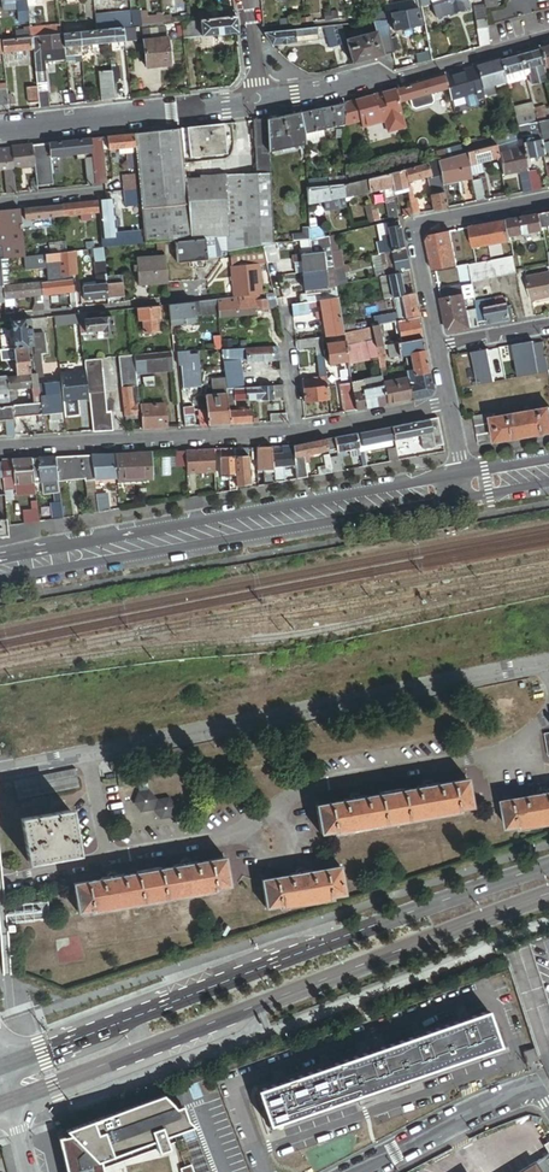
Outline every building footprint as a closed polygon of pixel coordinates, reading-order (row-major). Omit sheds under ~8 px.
[(27,0),(16,0),(17,12),(28,10),(27,4),(27,0)] [(385,5),(386,11),(397,9),(399,12),(418,8),(422,7),(421,0),(411,0),(385,5)] [(432,0),(421,0),(422,7),(423,8),(433,5),(432,0)] [(469,0),(449,0),(433,5),(437,18),(471,7),(469,0)] [(487,9),(500,7),(498,0),(486,0),(486,5),(487,9)] [(486,5),(476,6),(481,40),(482,46),(491,44),(487,9),(486,5)] [(399,12),(390,13),(394,30),(421,25),(418,8),(399,12)] [(29,21),(28,10),(17,12),(18,23),(29,21)] [(97,29),(133,26),(132,12),(131,10),(95,14),(97,29)] [(134,27),(136,26),(141,26),(140,17),(139,11),(132,12),(133,26),(134,27)] [(182,22),(188,21),(187,13),(181,14),(181,17),(171,18),(172,23),(182,22)] [(141,26),(162,24),(161,16),(161,15),(158,15),(140,17),(141,26)] [(162,24),(172,23),(171,18),(171,15),(161,16),(162,24)] [(236,16),(224,17),(210,19),(202,20),(200,20),(201,29),(202,36),(238,32),(236,16)] [(201,29),(200,20),(188,21),(182,22),(184,38),(195,37),(194,29),(201,29)] [(379,37),(390,33),(388,20),(377,21),(374,22),(377,32),(379,37)] [(33,37),(39,36),(61,34),(60,25),(30,28),(31,37),(33,37)] [(346,41),(341,25),(322,27),(323,31),(328,49),(347,44),(346,41)] [(137,38),(136,26),(134,27),(123,28),(124,40),(131,39),(137,38)] [(124,40),(123,28),(108,29),(108,33),(114,33),(114,38),(112,38),(112,42),(119,42),(123,41),(124,41),(124,40)] [(318,32),(317,28),(264,34),(272,46),(319,40),(318,32)] [(108,33),(108,29),(97,30),(80,32),(81,45),(85,45),(112,42),(112,38),(114,38),(114,33),(108,33)] [(195,37),(202,36),(201,29),(194,29),(195,37)] [(80,32),(62,34),(64,47),(81,45),(80,32)] [(353,65),(384,55),(379,37),(377,32),(346,41),(347,44),(353,65)] [(384,55),(394,52),(390,33),(379,37),(384,55)] [(40,49),(64,47),(62,34),(61,34),(39,36),(40,49)] [(34,49),(33,37),(31,37),(20,38),(21,51),(23,50),(34,49)] [(21,51),(20,38),(2,40),(3,52),(13,51),(21,51)] [(168,38),(143,40),(147,67),(171,64),(168,38)] [(81,45),(64,47),(65,57),(73,56),(73,54),(77,54),(78,62),(83,61),(82,55),(82,49),(81,45)] [(543,64),(544,68),(548,66),(548,46),(539,49),(543,64)] [(65,57),(64,47),(40,49),(34,50),(38,89),(40,102),(40,108),(50,107),(45,61),(65,59),(65,57)] [(534,67),(543,64),(539,49),(529,52),(534,67)] [(529,68),(534,67),(529,52),(520,55),(524,69),(529,68)] [(112,58),(113,69),(119,68),(120,68),(119,54),(113,54),(114,58),(112,58)] [(504,75),(524,69),(520,55),(500,60),(504,75)] [(506,81),(504,75),(500,60),(476,67),(482,88),(492,85),(506,81)] [(544,68),(543,64),(534,67),(534,70),(538,81),(548,79),(544,68)] [(476,67),(469,69),(475,88),(450,94),(452,102),(465,98),(466,103),(485,98),(482,88),(476,67)] [(448,89),(450,94),(475,88),(469,69),(445,76),(448,89)] [(526,76),(524,69),(504,75),(506,81),(507,84),(526,78),(526,76)] [(538,81),(534,70),(530,71),(528,71),(529,75),(532,83),(538,81)] [(115,100),(116,100),(114,83),(114,79),(113,71),(102,72),(105,101),(115,100)] [(432,94),(448,89),(445,76),(395,90),(399,103),(411,99),(432,94)] [(495,96),(492,85),(482,88),(485,98),(495,96)] [(9,109),(9,106),(8,95),(7,89),(0,90),(0,110),(9,109)] [(40,102),(38,89),(28,91),(29,103),(40,102)] [(374,96),(345,104),(344,124),(344,127),(360,122),(362,129),(384,124),(387,134),(406,128),(400,107),(399,103),(395,90),(382,94),(383,96),(375,99),(374,96)] [(432,105),(435,101),(432,94),(411,99),(413,107),(417,109),(432,105)] [(12,95),(8,95),(9,106),(16,105),(15,98),(12,98),(12,95)] [(325,129),(344,124),(345,104),(321,109),(325,129)] [(536,112),(535,109),(534,104),(513,109),(515,116),(523,114),(523,111),(528,110),(529,113),(536,112)] [(322,129),(325,129),(321,109),(299,114),(304,133),(322,129)] [(537,122),(539,122),(536,112),(529,113),(528,110),(523,111),(523,114),(515,116),(518,126),(528,124),(537,122)] [(539,122),(548,119),(546,110),(536,112),(539,122)] [(268,152),(304,144),(304,133),(299,114),(267,121),(268,152)] [(548,119),(539,122),(537,122),(539,133),(548,131),(548,119)] [(258,174),(270,173),(268,152),(267,121),(254,122),(258,174)] [(539,133),(537,122),(528,124),(531,138),(531,141),(540,140),(539,133)] [(180,129),(183,159),(226,154),(223,125),(180,129)] [(188,206),(188,201),(185,177),(183,159),(180,129),(134,134),(134,136),(136,148),(136,153),(139,176),(140,191),(141,200),(142,211),(188,206)] [(322,129),(304,133),(304,144),(325,140),(322,129)] [(539,133),(540,140),(542,152),(548,151),(548,131),(539,133)] [(522,139),(520,132),(495,139),(497,146),(522,139)] [(136,148),(134,136),(102,139),(103,152),(122,150),(136,148)] [(107,185),(103,152),(102,139),(91,140),(92,154),(93,159),(96,186),(107,185)] [(496,146),(497,146),(495,139),(465,147),(466,154),(496,146)] [(522,143),(522,139),(497,146),(496,146),(497,152),(523,147),(522,143)] [(51,158),(78,155),(85,154),(89,154),(92,154),(91,140),(49,145),(50,151),(51,158)] [(542,152),(540,140),(531,141),(525,142),(522,143),(523,147),(525,158),(543,154),(542,152)] [(35,167),(33,152),(32,146),(12,148),(13,157),(14,169),(35,167)] [(497,152),(496,146),(466,154),(468,161),(469,166),(498,158),(497,152)] [(523,147),(497,152),(498,158),(501,175),(527,170),(525,158),(523,147)] [(12,148),(0,150),(0,158),(7,157),(13,157),(12,148)] [(36,183),(53,181),(51,158),(50,151),(33,152),(35,167),(36,183)] [(437,156),(438,161),(446,159),(444,154),(444,151),(436,153),(437,156)] [(468,161),(466,154),(449,158),(446,159),(438,161),(437,162),(438,168),(468,161)] [(7,157),(0,158),(0,171),(5,170),(9,170),(7,157)] [(96,186),(93,159),(86,160),(89,187),(96,186)] [(469,166),(468,161),(438,168),(440,175),(441,179),(441,180),(470,174),(469,166)] [(438,168),(437,162),(435,162),(417,167),(404,170),(407,182),(430,176),(431,178),(440,175),(438,168)] [(8,195),(16,194),(14,169),(9,170),(5,170),(8,195)] [(407,182),(404,170),(389,174),(392,188),(393,191),(408,187),(407,182)] [(532,191),(541,189),(537,171),(528,173),(532,191)] [(246,247),(274,243),(270,173),(258,174),(243,174),(244,199),(246,247)] [(523,193),(532,191),(528,173),(519,174),(523,193)] [(243,174),(185,177),(188,201),(244,199),(243,174)] [(392,188),(389,174),(368,180),(370,192),(382,190),(392,188)] [(125,193),(140,191),(139,176),(135,176),(131,177),(123,178),(125,193)] [(345,176),(328,179),(328,186),(343,185),(343,186),(346,186),(345,176)] [(328,178),(306,180),(307,189),(328,186),(328,179),(328,178)] [(441,180),(441,179),(427,182),(429,196),(443,193),(441,180)] [(370,192),(368,180),(348,185),(346,186),(343,186),(345,197),(353,195),(370,192)] [(476,202),(484,200),(480,180),(472,181),(476,202)] [(345,197),(343,186),(343,185),(328,186),(331,200),(345,197)] [(331,200),(328,186),(307,189),(308,205),(324,201),(325,204),(329,203),(329,200),(331,200)] [(408,190),(408,187),(393,191),(393,196),(409,193),(408,190)] [(393,191),(392,188),(382,190),(385,200),(394,198),(393,196),(393,191)] [(126,201),(141,200),(140,191),(125,193),(126,201)] [(433,211),(447,208),(443,193),(429,196),(433,211)] [(345,197),(331,200),(333,207),(342,205),(342,206),(347,205),(346,201),(345,197)] [(244,199),(188,201),(188,206),(191,240),(216,238),(221,251),(246,247),(244,199)] [(113,201),(100,202),(104,240),(117,239),(116,229),(115,221),(113,201)] [(397,216),(395,202),(386,203),(388,218),(397,216)] [(99,214),(98,203),(62,206),(64,218),(82,216),(91,215),(99,214)] [(64,218),(62,206),(25,210),(26,221),(46,219),(54,219),(64,218)] [(146,245),(191,240),(188,206),(142,211),(145,241),(146,245)] [(20,210),(0,212),(0,247),(3,247),(4,260),(8,259),(24,258),(25,258),(22,230),(20,210)] [(548,226),(548,213),(540,214),(543,227),(548,226)] [(510,238),(544,231),(543,227),(540,214),(506,221),(510,238)] [(316,218),(309,220),(310,232),(310,240),(310,241),(319,238),(321,238),(326,237),(323,228),(318,229),(316,218)] [(55,226),(54,219),(46,219),(47,227),(55,226)] [(511,242),(510,238),(506,221),(469,229),(473,249),(511,242)] [(387,228),(386,223),(378,225),(381,242),(384,241),(383,237),(388,236),(387,228)] [(404,247),(399,226),(387,228),(388,236),(391,251),(404,247)] [(37,256),(67,253),(67,245),(34,248),(34,246),(34,245),(32,245),(30,229),(22,230),(25,258),(37,256)] [(434,273),(457,267),(450,232),(431,236),(427,241),(434,273)] [(337,252),(335,235),(328,236),(333,268),(340,267),(337,252)] [(328,236),(326,237),(321,238),(319,238),(320,245),(312,247),(313,254),(324,253),(326,271),(333,270),(333,268),(328,236)] [(383,253),(391,251),(388,236),(383,237),(384,241),(381,242),(383,253)] [(129,247),(143,246),(142,242),(142,238),(129,239),(129,247)] [(319,238),(310,241),(312,247),(320,245),(319,238)] [(104,249),(129,247),(129,239),(117,241),(117,239),(104,240),(102,240),(102,242),(103,250),(104,249)] [(204,240),(175,243),(177,264),(207,261),(204,240)] [(312,247),(310,241),(303,242),(304,255),(313,254),(312,247)] [(93,250),(103,250),(102,242),(86,243),(87,251),(93,250)] [(77,252),(87,251),(86,243),(67,245),(67,253),(77,252)] [(408,271),(404,247),(391,251),(395,274),(399,273),(408,271)] [(280,261),(278,248),(275,249),(267,253),(268,258),(269,263),(280,261)] [(103,250),(93,250),(94,263),(105,262),(104,249),(103,250)] [(395,274),(391,251),(383,253),(372,257),(376,278),(379,277),(388,275),(395,274)] [(77,257),(77,252),(67,253),(37,256),(38,264),(53,263),(55,281),(64,281),(71,280),(72,280),(71,276),(76,276),(75,257),(77,257)] [(268,258),(267,253),(232,258),(237,298),(258,295),(261,295),(258,264),(269,263),(268,258)] [(301,255),(303,273),(326,271),(324,253),(313,254),(304,255),(301,255)] [(38,264),(37,256),(25,258),(24,258),(25,270),(46,268),(48,282),(55,281),(53,263),(38,264)] [(517,274),(513,256),(504,258),(507,276),(517,274)] [(168,283),(165,257),(136,260),(138,286),(168,283)] [(504,258),(495,260),(498,278),(507,276),(504,258)] [(3,286),(11,286),(8,259),(4,260),(1,260),(3,286)] [(495,260),(486,262),(489,280),(498,278),(495,260)] [(107,284),(107,277),(105,262),(94,263),(96,282),(84,283),(84,286),(83,287),(84,300),(109,298),(107,284)] [(486,262),(477,264),(481,282),(489,280),(486,262)] [(333,270),(336,285),(347,283),(344,274),(350,272),(348,264),(343,266),(340,267),(333,268),(333,270)] [(481,282),(477,264),(468,266),(472,283),(481,282)] [(336,285),(333,270),(326,271),(328,288),(336,287),(336,285)] [(326,271),(303,273),(305,291),(328,288),(326,271)] [(411,282),(408,271),(399,273),(401,284),(411,282)] [(395,274),(388,275),(392,298),(394,297),(400,296),(403,295),(403,293),(401,284),(399,273),(395,274)] [(527,277),(532,301),(548,297),(548,273),(527,277)] [(388,275),(379,277),(383,299),(392,298),(388,275)] [(123,276),(107,277),(107,284),(124,283),(123,276)] [(71,308),(78,307),(75,280),(72,280),(71,280),(64,281),(65,294),(69,294),(71,308)] [(55,281),(48,282),(42,283),(43,295),(43,296),(46,296),(65,294),(64,281),(55,281)] [(43,295),(42,283),(11,286),(3,286),(4,299),(15,298),(34,296),(35,296),(43,295)] [(109,298),(125,296),(124,283),(107,284),(109,298)] [(463,286),(440,291),(442,300),(464,295),(463,286)] [(338,298),(337,290),(323,292),(324,299),(324,300),(338,298)] [(299,296),(301,304),(306,303),(320,301),(320,300),(324,299),(323,292),(305,295),(299,296)] [(277,309),(275,293),(266,294),(267,300),(268,310),(277,309)] [(417,318),(413,294),(408,294),(403,295),(400,296),(405,320),(417,318)] [(33,312),(44,311),(43,301),(43,296),(43,295),(35,296),(36,302),(33,312)] [(259,301),(258,295),(237,298),(238,301),(234,302),(236,316),(257,314),(256,311),(268,310),(267,300),(259,301)] [(453,332),(471,329),(467,310),(466,300),(464,295),(442,300),(448,328),(453,332)] [(405,320),(400,296),(394,297),(397,313),(377,317),(379,325),(391,323),(393,322),(397,322),(405,320)] [(503,296),(495,298),(497,305),(504,304),(503,299),(503,296)] [(5,303),(5,307),(16,307),(15,298),(4,299),(5,303)] [(234,302),(234,298),(217,300),(219,314),(219,318),(236,316),(234,302)] [(342,325),(338,298),(324,300),(320,301),(321,307),(321,311),(323,319),(325,337),(344,334),(343,332),(342,325)] [(497,305),(495,298),(484,300),(486,307),(497,305)] [(489,325),(515,320),(512,307),(510,308),(508,299),(503,299),(504,304),(497,305),(486,307),(488,320),(489,325)] [(219,314),(217,300),(194,303),(195,317),(219,314)] [(476,308),(479,322),(488,320),(486,307),(484,300),(475,302),(476,308)] [(320,301),(306,303),(307,309),(321,307),(320,301)] [(195,317),(194,303),(170,306),(171,319),(186,317),(195,317)] [(306,303),(301,304),(291,305),(293,316),(308,314),(307,309),(306,303)] [(159,307),(137,309),(139,322),(143,321),(144,334),(157,333),(156,320),(161,319),(159,307)] [(471,329),(480,327),(479,322),(476,308),(467,310),(471,329)] [(102,319),(101,313),(79,315),(80,324),(81,334),(87,333),(86,321),(102,319)] [(80,324),(79,315),(55,318),(56,327),(80,324)] [(187,325),(186,317),(171,319),(172,326),(187,325)] [(113,318),(102,319),(86,321),(87,333),(98,332),(104,332),(115,331),(113,318)] [(422,339),(417,318),(405,320),(397,322),(397,324),(398,330),(401,343),(422,339)] [(33,334),(31,320),(11,322),(14,349),(34,347),(33,334)] [(355,322),(342,325),(343,332),(357,330),(355,322)] [(378,325),(381,338),(384,337),(383,331),(392,329),(391,323),(379,325),(378,325)] [(381,338),(378,325),(371,327),(375,348),(382,346),(381,338)] [(348,361),(348,364),(377,359),(375,348),(371,327),(357,330),(343,332),(344,334),(345,341),(348,361)] [(34,347),(35,355),(41,354),(46,354),(44,333),(33,334),(34,347)] [(324,350),(322,337),(295,340),(296,348),(316,346),(319,366),(326,365),(324,354),(324,350)] [(424,351),(422,339),(401,343),(396,343),(399,357),(410,354),(410,353),(424,351)] [(329,364),(348,361),(345,341),(326,344),(326,349),(327,354),(329,364)] [(514,346),(520,379),(548,373),(548,369),(547,355),(537,357),(534,342),(514,346)] [(387,345),(388,349),(390,358),(399,357),(396,343),(387,345)] [(383,350),(382,346),(375,348),(377,359),(378,361),(380,360),(385,359),(383,350)] [(31,374),(37,373),(37,371),(36,363),(33,363),(32,356),(35,356),(35,355),(34,347),(14,349),(17,375),(31,374)] [(272,347),(246,349),(247,360),(247,362),(272,361),(272,347)] [(247,360),(246,349),(222,350),(224,369),(226,388),(233,388),(243,387),(241,361),(247,360)] [(224,369),(222,350),(202,351),(203,370),(224,369)] [(432,390),(424,351),(410,353),(410,354),(410,357),(413,370),(415,384),(408,386),(411,399),(429,395),(432,390)] [(495,383),(489,351),(474,353),(480,386),(495,383)] [(201,373),(200,371),(199,354),(190,355),(190,352),(178,353),(179,365),(182,365),(182,375),(193,374),(201,373)] [(171,353),(135,357),(137,376),(173,372),(171,353)] [(137,376),(135,357),(132,357),(132,356),(118,358),(122,389),(123,389),(132,388),(138,387),(137,376)] [(106,412),(101,359),(84,361),(92,432),(113,431),(111,412),(106,412)] [(408,371),(405,371),(407,378),(408,386),(415,384),(413,370),(408,371)] [(39,395),(38,385),(37,378),(37,373),(31,374),(32,387),(33,396),(39,395)] [(84,373),(62,375),(65,408),(79,407),(79,399),(87,398),(84,373)] [(31,374),(17,375),(7,376),(9,390),(17,389),(32,387),(31,374)] [(7,376),(0,377),(0,403),(10,402),(9,390),(7,376)] [(381,376),(351,382),(353,391),(383,385),(382,383),(381,376)] [(328,386),(327,377),(320,378),(309,379),(310,388),(328,386)] [(382,383),(383,385),(386,403),(411,399),(408,386),(407,378),(382,383)] [(341,393),(353,391),(351,382),(340,384),(341,393)] [(41,414),(50,413),(61,412),(58,383),(54,383),(47,384),(38,385),(39,395),(40,402),(41,414)] [(274,399),(284,398),(282,385),(272,386),(274,399)] [(386,403),(383,385),(353,391),(356,410),(386,403)] [(272,386),(245,387),(246,400),(274,399),(272,386)] [(330,399),(328,386),(310,388),(304,389),(305,395),(304,395),(304,396),(305,396),(306,402),(317,401),(330,399)] [(140,405),(138,387),(132,388),(134,406),(137,406),(138,415),(126,416),(126,421),(138,419),(138,418),(142,418),(140,405)] [(184,387),(181,387),(185,427),(190,427),(193,425),(189,390),(185,391),(184,387)] [(243,387),(233,388),(234,401),(235,401),(246,400),(245,387),(243,387)] [(134,406),(132,388),(123,389),(126,416),(138,415),(137,406),(134,406)] [(9,390),(10,402),(17,398),(17,389),(9,390)] [(230,425),(228,409),(228,402),(226,389),(217,390),(218,395),(206,396),(208,411),(209,426),(230,425)] [(344,412),(356,410),(353,391),(341,393),(344,412)] [(31,403),(40,402),(39,395),(33,396),(30,396),(30,400),(31,403)] [(228,402),(228,409),(236,409),(235,401),(234,401),(228,402)] [(30,416),(41,414),(40,402),(31,403),(24,404),(18,405),(12,406),(13,418),(25,416),(30,416)] [(143,429),(167,428),(167,421),(166,414),(166,404),(140,405),(142,418),(143,429)] [(12,406),(0,407),(0,420),(5,419),(14,418),(13,418),(12,406)] [(236,409),(228,409),(230,425),(251,424),(250,411),(249,411),(240,411),(240,409),(236,409)] [(496,444),(548,434),(548,409),(492,419),(494,433),(496,443),(496,444)] [(203,426),(209,426),(208,411),(200,413),(201,423),(203,426)] [(61,412),(50,413),(51,421),(62,420),(61,412)] [(270,423),(287,422),(286,413),(270,415),(270,423)] [(474,417),(478,436),(494,433),(492,419),(491,414),(474,417)] [(7,436),(16,436),(14,418),(5,419),(7,436)] [(438,418),(400,426),(403,440),(420,437),(423,450),(443,446),(438,418)] [(391,427),(394,441),(394,442),(403,440),(400,426),(391,427)] [(362,447),(393,441),(394,441),(391,427),(360,434),(362,447)] [(494,433),(478,436),(480,446),(496,443),(494,433)] [(338,453),(359,449),(356,434),(330,440),(332,450),(337,449),(338,453)] [(394,448),(393,441),(362,447),(360,434),(356,434),(359,449),(360,455),(364,454),(394,448)] [(304,457),(328,452),(328,451),(326,440),(293,447),(295,466),(296,481),(308,479),(304,457)] [(295,466),(293,447),(282,447),(282,454),(273,455),(274,471),(274,483),(285,483),(284,467),(295,466)] [(272,448),(256,449),(257,460),(257,472),(262,472),(274,471),(273,455),(272,448)] [(234,450),(237,488),(250,485),(249,484),(249,475),(249,473),(247,449),(234,450)] [(229,493),(237,492),(237,488),(234,450),(220,450),(220,457),(221,477),(228,477),(229,493)] [(398,462),(395,450),(388,452),(390,463),(398,462)] [(213,451),(186,452),(186,466),(187,475),(215,474),(214,458),(213,451)] [(178,467),(186,466),(186,452),(177,452),(178,467)] [(152,480),(150,453),(149,454),(114,455),(117,478),(117,482),(152,480)] [(94,481),(117,478),(114,455),(91,456),(94,481)] [(85,485),(94,483),(94,481),(91,456),(68,458),(55,459),(57,481),(58,482),(84,482),(85,485)] [(333,474),(341,472),(338,457),(330,459),(333,474)] [(319,477),(333,474),(330,459),(329,458),(324,459),(325,466),(318,468),(319,477)] [(52,481),(57,481),(55,459),(31,460),(34,483),(34,484),(52,481)] [(15,486),(34,483),(31,460),(10,461),(15,486)] [(15,492),(35,490),(34,484),(34,483),(15,486),(10,461),(1,461),(2,464),(3,479),(5,490),(14,489),(15,492)] [(274,471),(262,472),(263,487),(274,485),(274,483),(274,471)] [(258,482),(257,475),(249,475),(249,484),(258,482)] [(227,493),(229,493),(228,477),(221,477),(221,480),(226,480),(227,493)] [(96,499),(96,495),(94,483),(85,485),(88,500),(96,499)] [(62,519),(59,492),(52,493),(54,504),(50,505),(52,521),(62,519)] [(96,495),(96,499),(98,514),(108,512),(105,494),(96,495)] [(90,515),(98,514),(96,499),(88,500),(90,515)] [(40,523),(38,511),(22,514),(24,526),(40,523)] [(79,787),(75,769),(14,781),(18,799),(79,787)] [(423,784),(423,785),(423,786),(416,787),(417,789),(403,791),(403,789),(379,794),(380,795),(366,798),(366,796),(360,797),(359,795),(350,797),(351,799),(344,800),(344,801),(316,806),(321,834),(334,831),(335,835),(350,832),(350,829),(371,825),(371,828),(387,826),(386,822),(407,819),(407,822),(423,819),(422,816),(444,812),(444,816),(459,813),(459,810),(472,808),(467,780),(439,785),(439,783),(432,784),(432,782),(423,784)] [(504,802),(509,830),(523,827),(523,830),(538,828),(538,825),(548,823),(548,793),(548,790),(538,792),(539,794),(532,795),(532,797),(504,802)] [(164,802),(157,794),(147,796),(140,804),(146,812),(157,810),(159,810),(165,818),(176,816),(183,809),(176,801),(166,803),(164,802)] [(49,814),(48,807),(47,803),(36,804),(37,805),(35,806),(40,815),(49,814)] [(40,815),(20,819),(28,862),(77,854),(70,810),(49,814),(40,815)] [(101,880),(73,885),(78,912),(91,910),(92,914),(107,911),(107,908),(128,904),(128,907),(144,904),(144,901),(164,898),(165,901),(180,898),(179,895),(201,891),(201,894),(217,892),(216,889),(229,886),(224,859),(196,863),(196,862),(190,863),(189,862),(180,863),(180,865),(174,866),(174,867),(160,870),(160,868),(137,872),(137,874),(124,876),(124,875),(117,876),(117,874),(107,876),(108,877),(101,879),(101,880)] [(290,877),(262,882),(267,909),(280,907),(281,910),(296,907),(296,904),(316,901),(317,903),(333,901),(332,898),(345,896),(340,868),(313,873),(312,872),(306,873),(306,870),(296,872),(297,874),(290,875),(290,877)] [(499,1054),(486,1015),(255,1092),(268,1130),(499,1054)] [(537,1062),(534,1051),(522,1055),(525,1066),(537,1062)] [(100,1163),(153,1144),(157,1155),(168,1151),(164,1139),(172,1137),(193,1130),(194,1129),(187,1122),(182,1107),(175,1110),(162,1097),(63,1132),(69,1138),(57,1141),(59,1146),(65,1171),(102,1171),(100,1163)] [(193,1130),(172,1137),(183,1165),(191,1163),(195,1171),(209,1171),(193,1130)] [(520,1171),(548,1171),(548,1154),(520,1171)]
